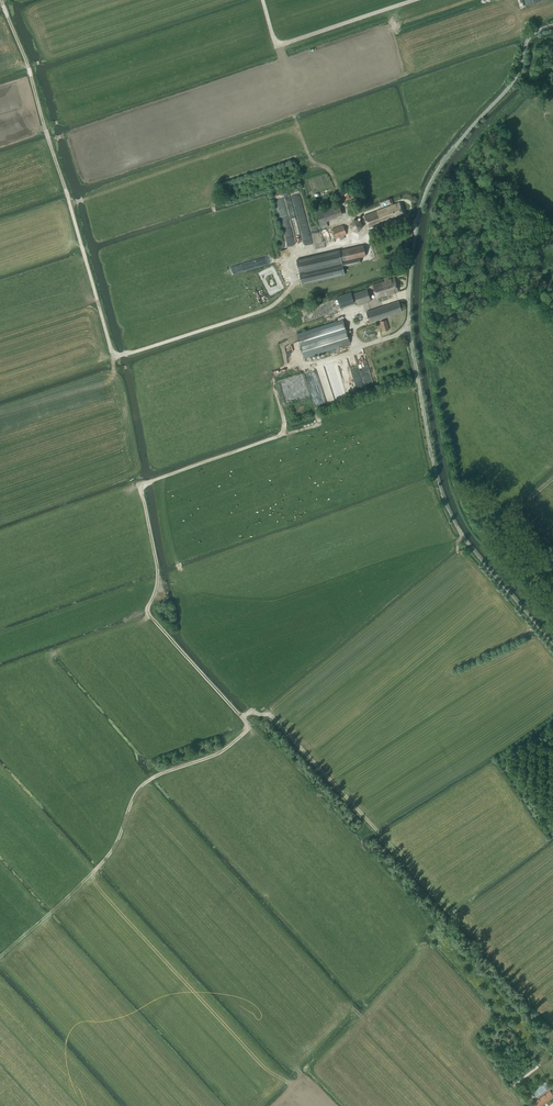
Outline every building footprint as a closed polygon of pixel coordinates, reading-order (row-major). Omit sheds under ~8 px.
[(391,200),(391,198),(387,200),(388,204),(389,203),(390,206),(364,215),(368,227),(391,219),(391,220),(404,215),(399,202),(393,205),(392,202),(391,200)] [(338,204),(316,212),(322,228),(328,226),(326,221),(342,215),(338,204)] [(336,238),(346,234),(342,225),(332,229),(336,238)] [(343,267),(360,263),(359,257),(366,256),(363,245),(310,257),(310,258),(307,259),(307,258),(296,260),(302,284),(345,274),(343,267)] [(388,280),(387,277),(384,278),(385,281),(372,285),(376,298),(398,291),(394,278),(388,280)] [(354,293),(357,305),(370,300),(366,289),(354,293)] [(337,297),(340,307),(354,303),(351,292),(337,297)] [(370,322),(402,312),(398,301),(366,312),(370,322)] [(304,357),(350,343),(343,320),(297,334),(304,357)] [(383,331),(389,329),(386,320),(380,322),(383,331)] [(552,1097),(552,1095),(550,1090),(533,1103),(535,1105),(543,1105),(542,1105),(552,1097)]
